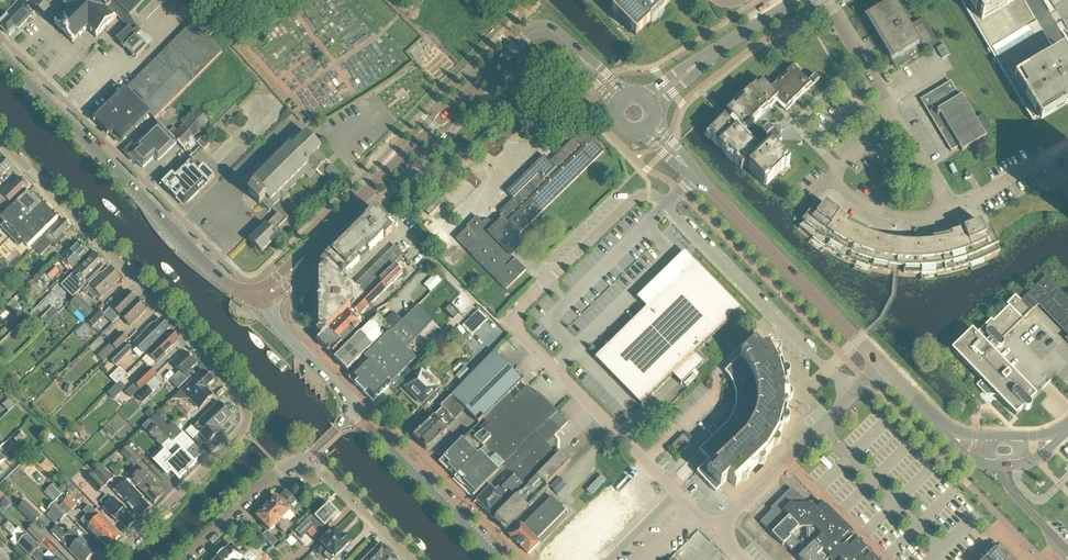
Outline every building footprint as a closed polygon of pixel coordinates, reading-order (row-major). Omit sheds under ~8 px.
[(42,19),(51,10),(42,0),(32,9),(42,19)] [(63,3),(61,3),(61,4),(63,4),(66,7),(65,8),(66,9),(67,8),(71,12),(67,16),(66,15),(65,15),(66,17),(63,20),(61,19),(61,20),(62,21),(57,26),(57,25),(56,27),(57,28),(62,32),(61,33),(62,33),(62,34),(67,40),(68,39),(69,40),(73,44),(74,46),(76,44),(75,44),(80,39),(81,40),(82,40),(81,39),(84,35),(85,36),(86,35),(85,34),(89,30),(93,34),(92,35),(93,36),(94,35),(98,40),(98,41),(100,42),(100,40),(117,22),(118,22),(118,21),(116,21),(117,20),(123,26),(131,18),(129,16),(144,0),(65,0),(63,3)] [(674,0),(622,0),(611,11),(636,37),(674,0)] [(1032,123),(1067,101),(1067,58),(1063,49),(1055,54),(1042,33),(1040,35),(1035,25),(1037,24),(1022,0),(959,0),(1032,123)] [(910,29),(894,1),(864,19),(867,18),(893,61),(897,58),(898,59),(901,66),(937,45),(923,21),(910,29)] [(34,17),(21,4),(7,18),(8,19),(0,27),(10,38),(17,32),(18,33),(34,17)] [(131,18),(123,26),(129,32),(118,43),(117,43),(136,61),(148,49),(139,39),(143,35),(139,31),(131,18)] [(155,122),(192,86),(223,56),(193,26),(127,92),(126,91),(95,121),(112,137),(115,135),(123,143),(150,116),(155,122)] [(756,85),(726,114),(743,132),(744,130),(748,127),(774,101),(784,111),(795,100),(800,105),(806,99),(801,94),(810,85),(793,68),(786,75),(788,77),(779,86),(777,84),(771,90),(763,82),(758,87),(756,85)] [(819,80),(815,76),(810,81),(812,83),(814,85),(819,80)] [(962,153),(986,138),(962,97),(960,99),(951,83),(921,101),(952,153),(959,148),(961,151),(962,153)] [(198,135),(209,124),(198,114),(182,130),(182,129),(178,133),(175,130),(169,135),(158,125),(135,148),(136,150),(130,156),(144,170),(155,159),(159,164),(178,145),(186,154),(202,139),(198,135)] [(747,165),(758,154),(724,119),(712,131),(707,136),(725,154),(727,152),(735,161),(734,163),(741,170),(747,165)] [(755,160),(755,163),(748,170),(763,186),(768,181),(770,183),(784,169),(782,167),(787,163),(776,152),(781,148),(778,145),(778,130),(784,131),(784,130),(751,129),(748,127),(744,130),(767,130),(767,135),(762,139),(770,148),(764,154),(761,154),(755,160)] [(310,180),(327,163),(318,153),(321,150),(307,135),(303,139),(298,133),(262,168),(259,166),(252,172),(255,175),(249,181),(248,180),(243,185),(250,192),(248,195),(261,207),(263,205),(270,213),(272,211),(277,217),(268,226),(267,226),(250,242),(262,254),(278,239),(281,241),(285,237),(278,230),(288,220),(275,207),(281,201),(284,203),(290,197),(287,195),(306,176),(310,180)] [(507,291),(526,272),(512,257),(525,244),(519,237),(603,155),(581,133),(549,165),(543,158),(507,193),(513,200),(499,213),(501,215),(492,224),(490,222),(485,222),(483,224),(477,217),(466,228),(467,230),(456,240),(507,291)] [(207,136),(199,143),(206,150),(214,142),(207,136)] [(184,209),(215,178),(204,168),(202,170),(191,158),(162,186),(184,209)] [(10,169),(2,160),(0,162),(0,182),(3,179),(2,177),(10,169)] [(339,188),(345,182),(332,168),(326,174),(339,188)] [(12,205),(30,188),(21,179),(12,188),(10,186),(1,195),(12,205)] [(29,249),(58,220),(35,197),(34,198),(30,194),(2,220),(14,233),(29,249)] [(443,199),(439,203),(441,206),(446,210),(450,206),(443,199)] [(438,202),(425,214),(429,218),(441,206),(439,203),(438,202)] [(804,224),(799,228),(803,232),(812,239),(820,245),(828,250),(836,254),(844,259),(853,262),(861,266),(870,269),(879,271),(880,271),(888,272),(888,267),(888,266),(896,267),(900,268),(905,268),(903,274),(911,275),(912,275),(914,275),(920,275),(927,274),(934,274),(940,273),(947,272),(953,270),(969,266),(977,263),(984,259),(995,255),(1000,252),(996,247),(998,245),(989,225),(982,228),(980,223),(976,225),(972,227),(969,228),(966,229),(963,231),(959,232),(956,233),(953,234),(950,235),(948,235),(946,236),(944,236),(943,237),(939,237),(933,238),(929,239),(926,239),(922,239),(919,240),(915,240),(914,240),(911,240),(907,239),(907,243),(900,242),(891,241),(892,238),(884,236),(881,235),(877,234),(874,233),(871,232),(868,231),(864,229),(861,228),(858,226),(855,225),(852,223),(849,222),(843,218),(840,216),(837,214),(835,212),(832,210),(828,207),(825,204),(820,211),(811,205),(799,220),(804,224)] [(321,312),(321,337),(404,256),(395,247),(355,286),(348,279),(341,286),(339,284),(384,239),(386,241),(395,232),(376,212),(367,221),(366,219),(319,266),(321,268),(321,293),(320,293),(320,312),(321,312)] [(63,236),(71,227),(64,220),(61,224),(35,249),(42,256),(53,245),(56,248),(66,239),(63,236)] [(80,261),(89,253),(80,244),(70,252),(69,251),(62,259),(73,271),(81,263),(80,261)] [(73,300),(107,266),(96,254),(61,288),(62,288),(69,296),(72,299),(73,300)] [(360,317),(402,275),(394,266),(367,293),(321,337),(317,341),(332,357),(335,354),(334,353),(365,322),(360,317)] [(52,282),(60,274),(54,267),(45,275),(52,282)] [(694,356),(741,310),(731,300),(725,306),(688,268),(677,279),(668,269),(638,299),(647,308),(595,359),(642,407),(678,371),(687,380),(697,371),(703,365),(694,356)] [(113,288),(121,280),(110,269),(102,277),(101,276),(83,294),(86,297),(88,295),(94,301),(96,299),(100,303),(114,289),(113,288)] [(23,289),(32,281),(24,273),(15,281),(23,289)] [(430,293),(442,282),(435,275),(424,286),(430,293)] [(998,349),(999,349),(1000,349),(1002,349),(1003,348),(1003,347),(1004,346),(1004,345),(1004,344),(1003,342),(1002,342),(1038,306),(1067,336),(1067,299),(1047,277),(1021,302),(1016,297),(977,335),(972,331),(952,351),(982,382),(977,387),(983,393),(984,393),(987,396),(997,396),(1016,416),(1037,396),(995,353),(998,349)] [(38,284),(22,299),(27,304),(43,290),(38,284)] [(121,318),(137,303),(127,293),(111,308),(121,318)] [(61,308),(48,297),(36,310),(49,321),(61,308)] [(71,306),(86,322),(95,314),(79,298),(71,306)] [(147,312),(137,303),(121,318),(131,328),(147,312)] [(373,403),(400,377),(417,360),(406,350),(418,338),(417,337),(429,325),(414,310),(402,323),(385,340),(364,360),(367,363),(350,380),(373,403)] [(105,318),(98,311),(87,322),(94,329),(105,318)] [(373,349),(383,338),(385,340),(402,323),(394,315),(384,324),(378,318),(371,325),(372,325),(361,336),(360,336),(355,341),(336,360),(348,373),(367,354),(368,355),(374,349),(373,349)] [(144,355),(170,330),(161,321),(155,327),(154,326),(144,335),(147,339),(137,348),(144,355)] [(89,330),(85,325),(80,329),(85,334),(89,330)] [(173,350),(174,348),(179,342),(176,339),(176,337),(174,335),(172,335),(171,333),(157,348),(157,349),(149,356),(155,362),(163,355),(166,358),(173,350)] [(128,341),(122,335),(111,345),(117,352),(128,341)] [(105,364),(117,352),(111,345),(99,358),(105,364)] [(125,345),(109,361),(115,368),(132,351),(125,345)] [(789,413),(789,390),(783,367),(771,346),(763,353),(755,345),(726,374),(730,378),(735,386),(737,396),(737,406),(735,416),(730,424),(701,453),(711,462),(698,475),(717,494),(730,482),(737,489),(771,456),(783,436),(789,413)] [(174,367),(180,373),(170,383),(178,391),(195,375),(191,371),(197,365),(187,355),(174,367)] [(484,422),(485,421),(510,396),(523,383),(495,355),(441,409),(442,410),(414,439),(426,451),(427,453),(467,414),(479,426),(483,422),(484,422)] [(464,366),(453,378),(461,385),(471,373),(464,366)] [(122,367),(112,377),(119,384),(130,374),(122,367)] [(157,375),(150,368),(133,384),(141,392),(146,387),(157,375)] [(213,398),(205,390),(213,383),(202,372),(171,402),(172,403),(173,401),(190,402),(199,411),(213,398)] [(423,406),(438,391),(421,375),(406,390),(423,406)] [(72,395),(74,388),(66,386),(64,393),(72,395)] [(153,395),(146,387),(141,392),(136,397),(143,405),(153,395)] [(473,498),(557,414),(538,396),(536,398),(527,389),(515,401),(510,396),(485,421),(490,426),(452,464),(456,468),(456,478),(455,480),(473,498)] [(217,432),(232,418),(220,404),(194,429),(208,445),(219,435),(217,432)] [(154,411),(148,418),(151,421),(157,415),(154,411)] [(569,425),(558,414),(557,414),(473,498),(478,503),(477,503),(494,520),(508,506),(506,504),(522,487),(555,454),(554,454),(556,452),(556,442),(554,440),(569,425)] [(157,415),(150,422),(162,434),(169,428),(157,415)] [(7,429),(11,424),(6,419),(1,424),(7,429)] [(66,431),(72,425),(66,420),(61,425),(66,431)] [(77,435),(85,432),(82,424),(74,427),(77,435)] [(106,436),(110,433),(105,428),(102,431),(106,436)] [(19,445),(25,438),(19,432),(12,438),(19,445)] [(52,441),(55,438),(49,432),(43,438),(47,441),(52,441)] [(162,456),(154,463),(167,477),(171,473),(179,482),(186,475),(189,473),(188,473),(195,467),(195,466),(184,455),(187,453),(186,452),(192,446),(193,447),(194,446),(184,435),(172,446),(169,442),(159,452),(162,456)] [(680,457),(693,445),(685,437),(672,450),(680,457)] [(142,462),(128,448),(122,454),(135,468),(142,462)] [(562,454),(496,520),(503,527),(501,529),(506,533),(549,489),(547,487),(571,463),(562,454)] [(111,469),(120,476),(123,472),(114,464),(111,469)] [(102,468),(95,474),(94,475),(106,488),(107,487),(114,480),(102,468)] [(162,492),(155,484),(156,482),(144,470),(132,482),(137,487),(154,505),(161,498),(159,495),(162,492)] [(106,488),(93,475),(87,481),(99,494),(106,488)] [(119,492),(117,494),(123,500),(123,499),(140,517),(149,509),(141,501),(143,499),(136,492),(134,490),(137,487),(132,482),(129,479),(127,482),(121,487),(122,489),(119,492)] [(64,493),(55,483),(45,493),(55,503),(64,493)] [(70,496),(76,491),(68,483),(63,489),(70,496)] [(824,508),(820,512),(820,513),(817,512),(817,510),(814,507),(812,507),(809,510),(806,507),(804,509),(799,509),(800,498),(792,490),(771,511),(772,512),(761,524),(783,547),(785,545),(791,552),(799,544),(793,537),(793,535),(799,529),(806,530),(806,544),(810,548),(798,559),(822,559),(818,556),(822,553),(829,559),(875,559),(824,508)] [(292,509),(298,502),(287,491),(280,498),(292,509)] [(77,507),(68,499),(64,504),(71,512),(77,507)] [(104,509),(103,510),(118,524),(119,523),(127,531),(135,524),(127,515),(129,514),(121,506),(121,507),(114,499),(112,501),(104,509)] [(521,527),(510,538),(528,556),(540,545),(537,542),(566,513),(552,499),(523,528),(521,526),(521,527)] [(277,500),(266,510),(288,531),(289,530),(292,528),(284,519),(290,513),(277,500)] [(68,516),(55,503),(49,509),(61,522),(68,516)] [(24,504),(18,511),(22,515),(33,526),(40,519),(28,508),(24,504)] [(321,535),(333,523),(331,522),(338,515),(329,505),(324,510),(322,512),(319,510),(295,533),(302,540),(314,528),(321,535)] [(110,526),(100,516),(99,517),(90,508),(84,513),(87,517),(114,544),(120,538),(111,529),(110,526)] [(288,531),(266,510),(256,520),(270,533),(276,527),(284,535),(285,534),(288,531)] [(114,544),(87,517),(81,522),(87,529),(86,530),(96,540),(98,541),(108,550),(114,544)] [(292,528),(289,530),(292,533),(298,527),(295,524),(292,528)] [(33,526),(27,532),(42,546),(48,540),(33,526)] [(67,536),(58,527),(52,532),(65,547),(67,545),(70,550),(69,551),(77,559),(89,559),(67,536)] [(82,539),(80,541),(71,532),(67,536),(89,559),(95,554),(82,539)] [(272,549),(278,543),(267,532),(261,538),(272,549)] [(349,547),(348,543),(344,540),(341,539),(340,538),(340,539),(333,533),(320,546),(320,547),(314,553),(319,558),(325,552),(328,555),(324,558),(326,559),(336,559),(349,547)] [(44,558),(36,551),(38,549),(26,536),(17,546),(29,558),(30,557),(33,559),(46,559),(44,558)] [(999,544),(997,544),(993,544),(991,547),(977,559),(1014,559),(999,544)] [(244,559),(231,546),(217,559),(243,559),(244,559)] [(381,547),(372,556),(371,556),(369,558),(368,559),(394,559),(381,547)]
